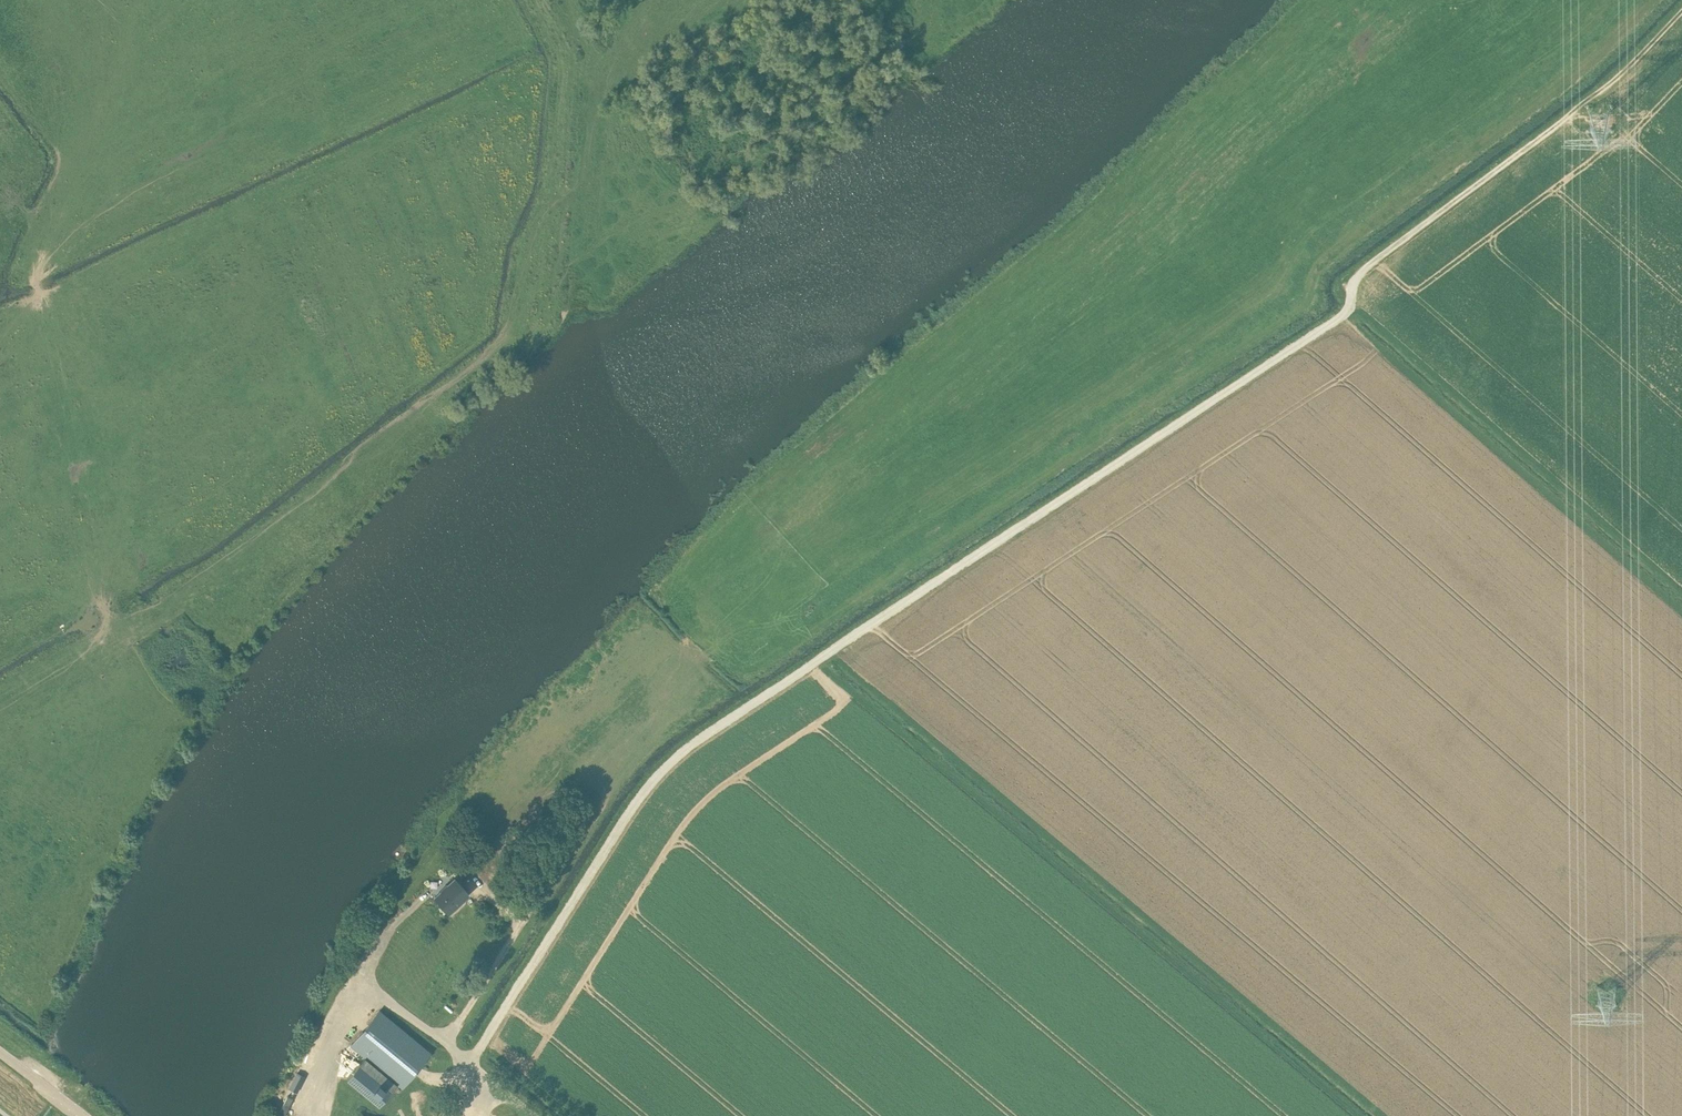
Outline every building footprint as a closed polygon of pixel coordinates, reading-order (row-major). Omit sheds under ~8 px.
[(434,897),(443,907),(447,911),(448,911),(447,910),(466,892),(467,893),(454,878),(454,879),(455,880),(436,897),(435,896),(434,897)] [(357,973),(352,970),(341,989),(347,992),(357,973)] [(379,1010),(351,1045),(365,1057),(348,1078),(380,1104),(397,1083),(402,1087),(431,1053),(379,1010)]
